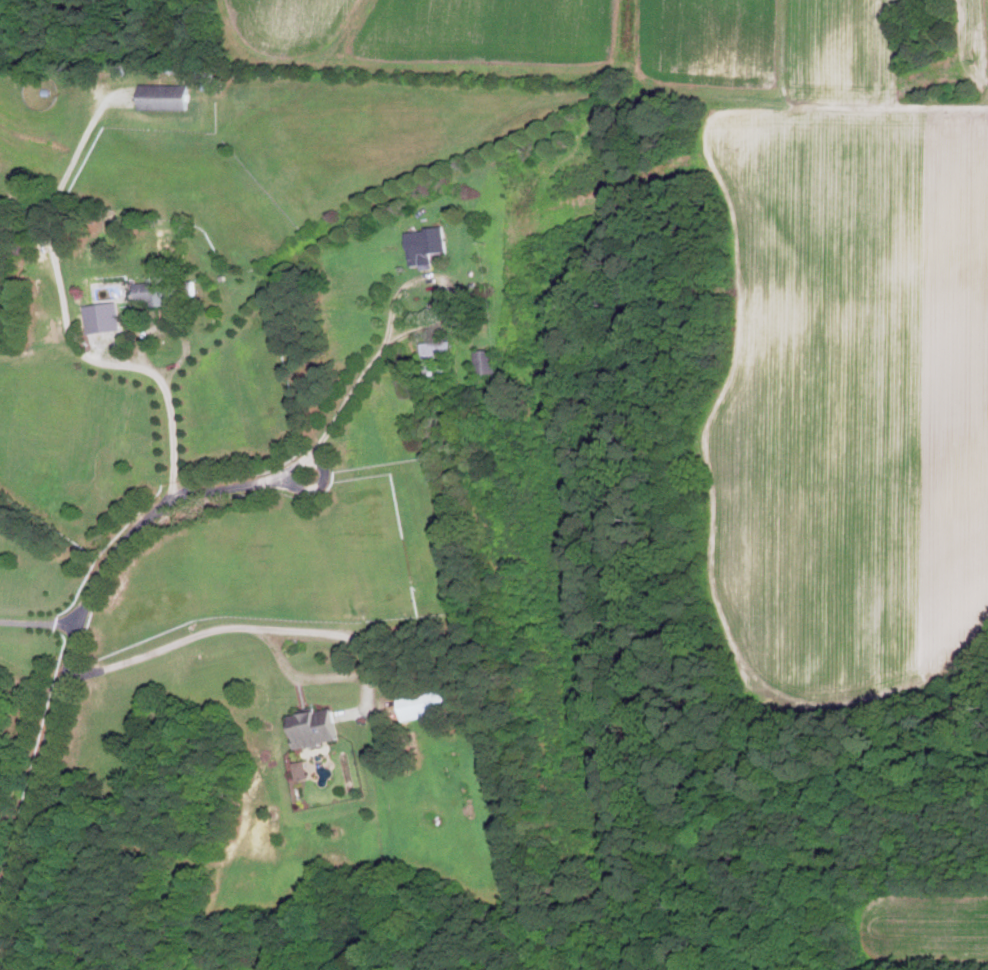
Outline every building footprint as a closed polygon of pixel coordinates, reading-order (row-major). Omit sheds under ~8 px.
[(190,109),(190,84),(142,83),(141,108),(190,109)] [(407,231),(411,266),(422,264),(423,269),(433,268),(431,253),(447,251),(444,227),(407,231)] [(170,305),(169,298),(179,298),(179,277),(149,278),(149,282),(137,282),(138,301),(152,301),(152,306),(170,305)] [(89,304),(92,321),(109,318),(107,301),(89,304)] [(453,354),(453,340),(424,341),(424,355),(453,354)] [(476,349),(477,374),(499,373),(498,349),(476,349)] [(405,719),(456,712),(452,687),(402,695),(405,719)] [(341,740),(335,708),(295,716),(301,748),(341,740)] [(298,781),(310,778),(306,760),(294,763),(298,781)]
